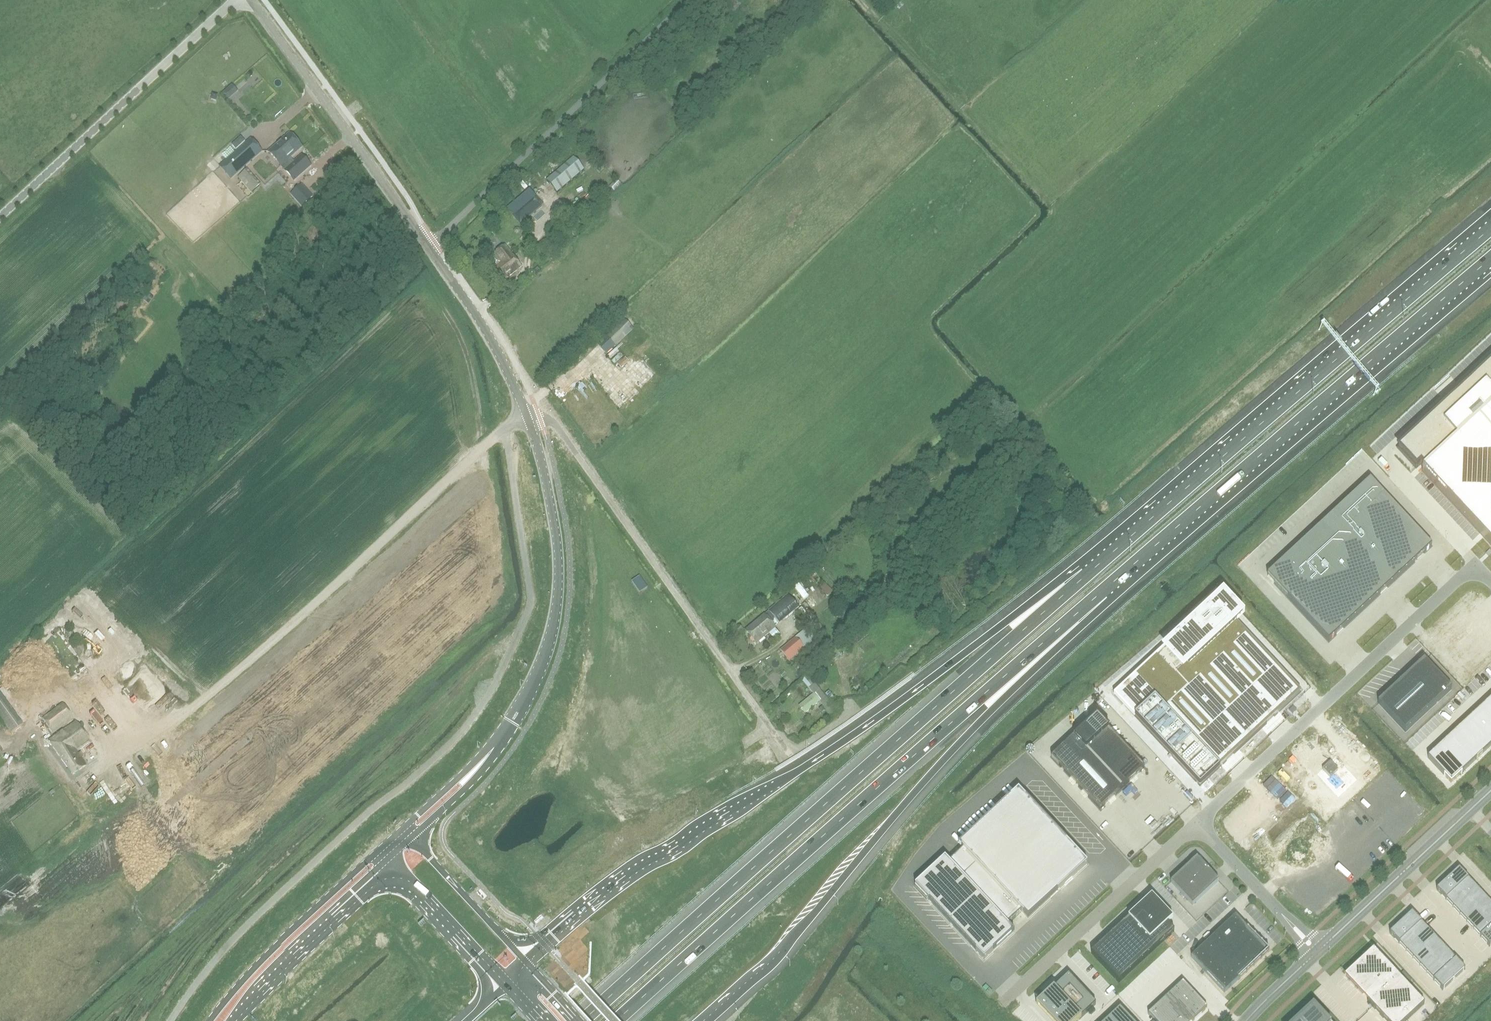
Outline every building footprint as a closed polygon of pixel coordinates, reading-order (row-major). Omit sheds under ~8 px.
[(743,11),(754,0),(747,0),(740,7),(743,11)] [(289,134),(269,152),(294,180),(310,165),(301,155),(292,162),(289,158),(301,147),(289,134)] [(250,139),(220,166),(231,179),(262,152),(250,139)] [(573,157),(547,180),(558,193),(584,170),(573,157)] [(261,184),(248,169),(238,177),(252,192),(261,184)] [(616,179),(609,186),(613,191),(621,184),(616,179)] [(302,183),(290,193),(301,206),(313,196),(302,183)] [(535,195),(521,207),(530,216),(543,205),(535,195)] [(494,254),(489,258),(496,266),(491,270),(501,282),(521,266),(511,254),(512,253),(506,245),(494,254)] [(625,321),(600,344),(607,352),(632,328),(625,321)] [(1411,455),(1424,469),(1422,471),(1488,542),(1490,546),(1490,381),(1470,400),(1465,395),(1453,407),(1458,412),(1434,433),(1411,455)] [(1432,546),(1370,479),(1333,513),(1364,546),(1395,580),(1432,546)] [(591,488),(584,492),(590,503),(598,499),(591,488)] [(1364,546),(1333,513),(1267,575),(1329,641),(1380,593),(1395,580),(1364,546)] [(833,591),(824,582),(819,587),(828,596),(833,591)] [(794,587),(804,599),(809,595),(799,583),(794,587)] [(769,611),(765,615),(764,614),(745,630),(757,643),(775,628),(772,623),(776,619),(779,623),(799,607),(788,595),(769,611)] [(1216,600),(1115,694),(1200,786),(1301,692),(1237,623),(1216,600)] [(739,624),(733,630),(738,636),(745,630),(739,624)] [(795,637),(780,650),(789,661),(804,648),(795,637)] [(1424,659),(1377,702),(1405,732),(1451,689),(1424,659)] [(806,674),(800,679),(813,693),(799,706),(805,713),(819,702),(831,715),(838,710),(806,674)] [(11,733),(23,724),(0,692),(0,717),(11,733)] [(1479,710),(1490,723),(1490,699),(1479,710)] [(42,718),(52,733),(73,718),(63,704),(42,718)] [(1477,759),(1490,745),(1490,723),(1479,710),(1454,734),(1477,759)] [(1101,808),(1145,767),(1109,728),(1110,727),(1098,714),(1080,730),(1080,729),(1052,755),(1101,808)] [(47,740),(71,775),(84,766),(74,752),(89,742),(74,721),(47,740)] [(1454,734),(1428,758),(1451,782),(1477,759),(1454,734)] [(121,751),(113,757),(116,762),(124,756),(121,751)] [(1331,763),(1323,770),(1331,778),(1339,771),(1331,763)] [(932,872),(916,886),(950,923),(984,960),(999,946),(1014,932),(1011,928),(1007,925),(1014,918),(1021,912),(1024,916),(1028,920),(1057,892),(1087,864),(1071,847),(1045,819),(1018,791),(989,819),(959,847),(961,849),(963,851),(957,857),(951,862),(949,860),(947,858),(932,872)] [(1184,870),(1170,882),(1176,888),(1181,894),(1195,881),(1207,869),(1202,863),(1197,858),(1184,870)] [(1195,881),(1181,894),(1187,899),(1192,905),(1205,893),(1218,881),(1213,875),(1207,869),(1195,881)] [(1437,890),(1460,914),(1473,929),(1490,947),(1490,945),(1490,904),(1475,886),(1459,869),(1448,879),(1437,890)] [(1133,914),(1091,953),(1119,983),(1174,931),(1168,924),(1147,901),(1133,914)] [(1401,923),(1390,933),(1406,950),(1420,965),(1443,990),(1454,980),(1465,969),(1449,952),(1428,930),(1412,913),(1401,923)] [(1191,956),(1225,992),(1269,951),(1236,915),(1191,956)] [(1347,977),(1362,993),(1363,991),(1370,999),(1367,1001),(1385,1020),(1405,1020),(1424,1004),(1396,974),(1395,976),(1373,952),(1347,977)] [(1038,1004),(1059,1020),(1078,1020),(1095,1005),(1068,976),(1038,1004)] [(1172,999),(1169,1002),(1187,1020),(1190,1020),(1191,1020),(1192,1020),(1194,1020),(1207,1009),(1183,982),(1169,995),(1172,999)] [(1167,1005),(1163,1001),(1149,1014),(1156,1020),(1187,1020),(1169,1002),(1167,1005)] [(1314,1006),(1297,1020),(1328,1020),(1314,1006)] [(1106,1020),(1132,1020),(1120,1008),(1109,1018),(1106,1020)]
